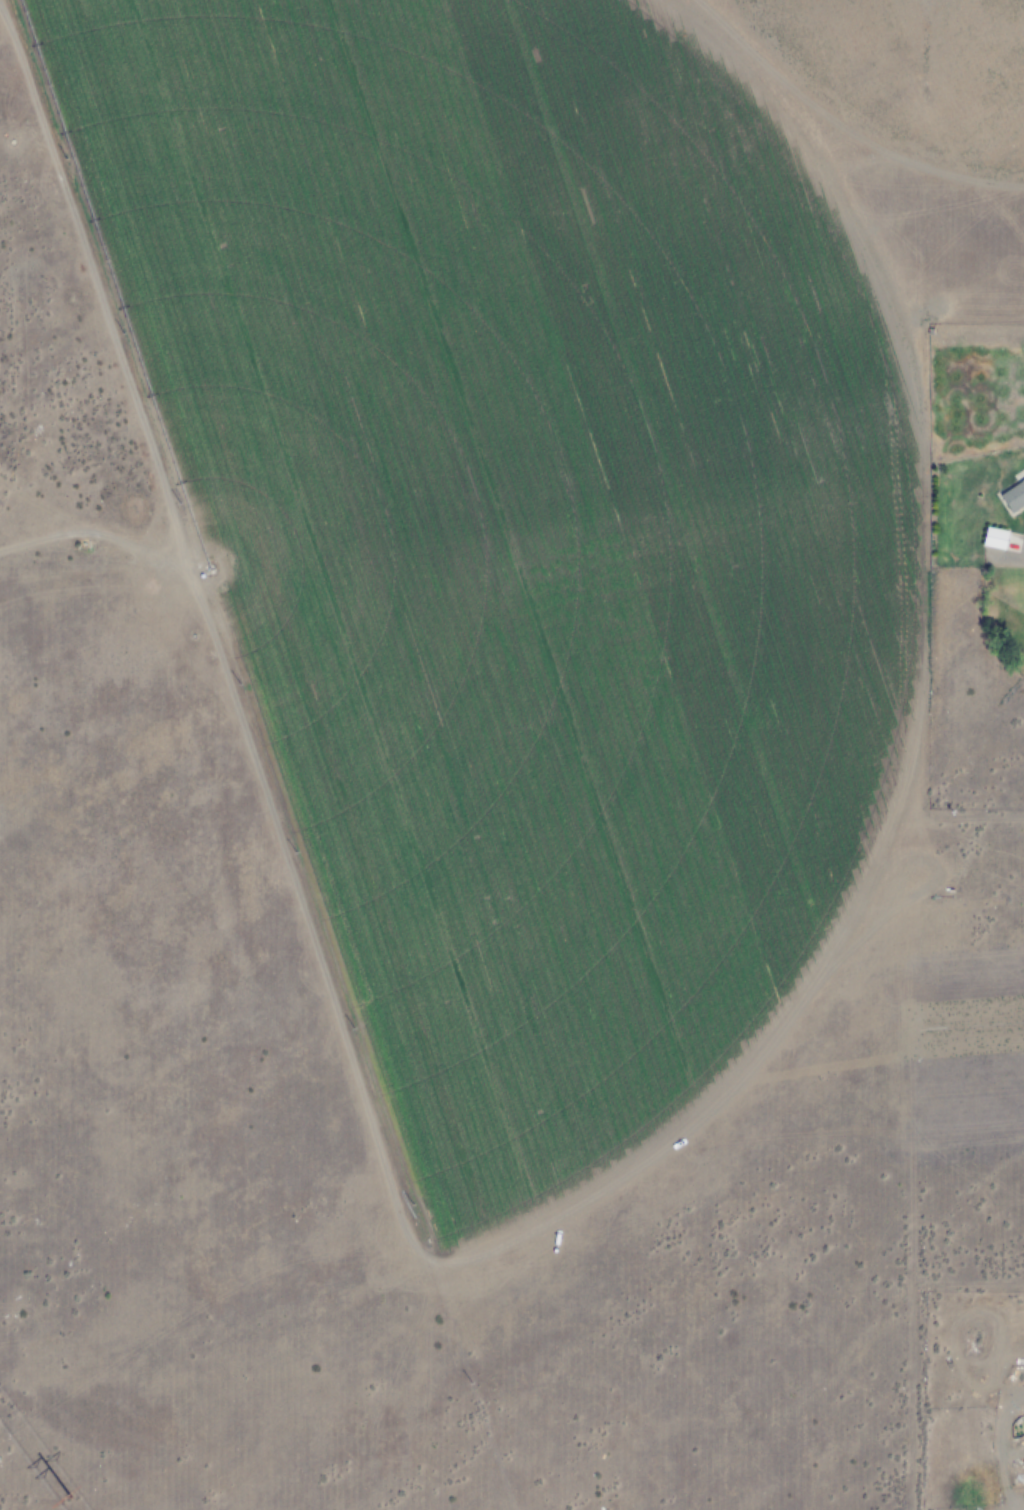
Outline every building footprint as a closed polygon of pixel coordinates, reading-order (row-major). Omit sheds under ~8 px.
[(1010,513),(1023,505),(1023,479),(999,494),(1010,513)] [(980,546),(1004,550),(1008,532),(984,527),(980,546)]
